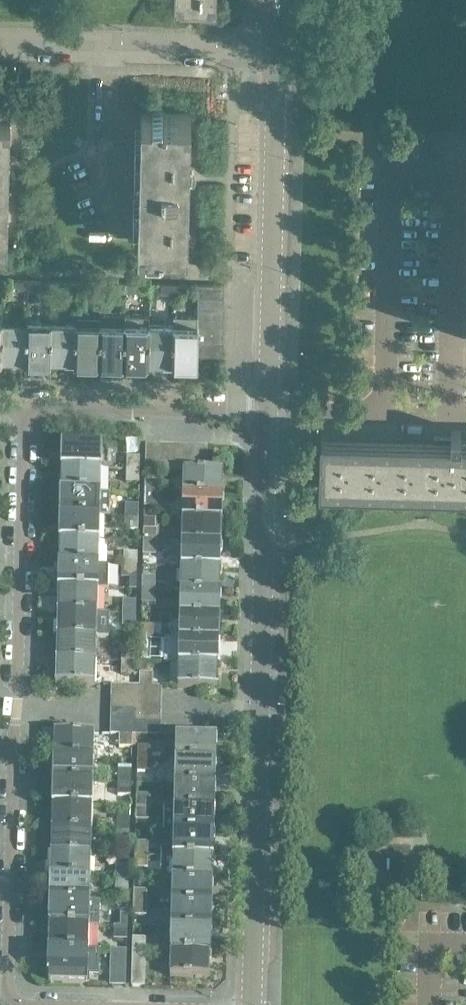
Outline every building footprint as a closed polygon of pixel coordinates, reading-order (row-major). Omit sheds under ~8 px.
[(12,167),(10,167),(11,109),(0,108),(0,239),(8,239),(9,180),(12,180),(12,167)] [(138,240),(138,241),(138,242),(146,242),(146,248),(160,248),(160,242),(188,243),(190,185),(192,185),(193,172),(190,172),(192,113),(142,112),(142,114),(143,114),(142,126),(136,125),(135,164),(141,164),(141,170),(140,183),(141,183),(141,190),(134,189),(133,213),(140,214),(140,222),(139,224),(140,224),(139,240),(138,240)] [(28,289),(28,280),(16,279),(16,288),(28,289)] [(41,280),(28,280),(28,289),(41,289),(41,280)] [(77,290),(77,281),(64,281),(64,289),(77,290)] [(90,281),(77,281),(77,290),(89,290),(90,281)] [(126,291),(126,282),(113,282),(113,291),(126,291)] [(139,282),(126,282),(126,291),(138,291),(139,282)] [(175,292),(175,283),(162,283),(162,292),(175,292)] [(187,284),(175,283),(175,292),(187,293),(187,284)] [(199,284),(199,297),(224,297),(223,296),(223,287),(224,287),(224,285),(199,284)] [(224,298),(224,297),(199,297),(198,308),(224,309),(224,308),(223,308),(223,298),(224,298)] [(224,310),(224,309),(198,308),(198,316),(198,319),(223,320),(223,319),(223,309),(224,310)] [(124,362),(125,314),(101,314),(101,324),(100,361),(123,362),(124,362)] [(149,362),(150,326),(150,315),(125,314),(124,362),(147,362),(147,363),(149,363),(149,362)] [(198,342),(198,330),(198,327),(198,319),(198,316),(174,315),(174,326),(173,363),(196,364),(197,364),(198,355),(198,342)] [(223,321),(223,320),(198,319),(198,327),(198,330),(223,331),(223,330),(222,330),(223,321)] [(27,359),(28,322),(3,322),(2,359),(25,359),(25,360),(27,360),(27,359)] [(51,360),(52,323),(28,322),(27,359),(50,360),(51,360)] [(75,361),(76,324),(52,323),(51,360),(74,361),(75,361)] [(100,361),(101,324),(76,324),(75,361),(99,361),(99,362),(100,362),(100,361)] [(173,363),(174,326),(150,326),(149,362),(172,363),(173,363)] [(223,332),(223,331),(198,330),(198,342),(223,343),(223,342),(222,342),(222,332),(223,332)] [(223,344),(223,343),(198,342),(198,355),(222,355),(223,353),(222,353),(222,343),(223,344)] [(320,489),(465,492),(465,431),(451,431),(451,442),(321,438),(320,489)] [(63,453),(63,467),(101,469),(102,444),(62,443),(62,444),(61,444),(61,453),(63,453)] [(158,470),(158,445),(147,445),(146,445),(145,470),(158,470)] [(170,471),(171,445),(170,445),(159,445),(158,445),(158,470),(170,471)] [(182,471),(183,446),(182,446),(171,445),(170,471),(182,471)] [(195,471),(195,446),(194,446),(183,446),(182,471),(184,471),(195,471)] [(195,446),(195,471),(207,472),(207,471),(207,446),(206,446),(195,446)] [(127,458),(127,470),(139,470),(140,458),(127,458)] [(101,469),(63,467),(61,467),(61,469),(60,469),(60,477),(62,477),(62,491),(101,493),(101,469)] [(139,483),(139,470),(127,470),(127,482),(139,483)] [(224,472),(207,471),(207,472),(195,471),(184,471),(183,495),(222,496),(222,481),(225,481),(225,473),(224,473),(224,472)] [(146,483),(145,495),(158,495),(158,483),(146,483)] [(101,493),(62,491),(60,491),(60,493),(59,501),(62,501),(61,515),(100,517),(101,493)] [(157,507),(158,495),(145,495),(145,507),(157,507)] [(223,496),(222,496),(183,495),(182,519),(221,520),(221,505),(224,505),(224,497),(223,497),(223,496)] [(126,506),(126,518),(138,518),(138,506),(126,506)] [(100,517),(61,515),(60,515),(60,517),(59,517),(59,525),(61,525),(61,539),(99,540),(100,517)] [(138,531),(138,518),(126,518),(126,530),(138,531)] [(223,520),(221,520),(182,519),(182,543),(220,544),(221,529),(223,529),(224,521),(223,521),(223,520)] [(144,530),(144,543),(156,543),(157,531),(144,530)] [(99,540),(61,539),(59,539),(59,541),(58,541),(58,549),(61,549),(60,563),(99,564),(99,540)] [(156,555),(156,543),(144,543),(143,555),(156,555)] [(222,544),(220,544),(182,543),(181,567),(220,568),(220,553),(223,553),(223,545),(222,545),(222,544)] [(125,554),(124,566),(137,566),(137,554),(125,554)] [(99,564),(60,563),(58,563),(58,565),(57,573),(60,573),(59,587),(98,589),(99,564)] [(136,579),(137,566),(124,566),(124,578),(136,579)] [(222,568),(220,568),(181,567),(181,591),(219,592),(220,577),(222,577),(222,569),(221,569),(222,568)] [(143,578),(142,590),(155,591),(155,579),(143,578)] [(97,612),(98,589),(59,587),(58,587),(58,589),(57,589),(57,597),(59,597),(59,611),(97,612)] [(155,603),(155,591),(142,590),(142,603),(155,603)] [(221,592),(219,592),(181,591),(180,615),(218,616),(219,601),(221,601),(222,593),(221,593),(221,592)] [(124,602),(123,614),(136,614),(136,602),(124,602)] [(97,636),(97,612),(59,611),(57,611),(57,613),(56,613),(56,621),(59,621),(58,635),(97,636)] [(135,627),(136,614),(123,614),(123,626),(135,627)] [(220,616),(218,616),(180,615),(179,639),(218,640),(218,625),(221,625),(221,617),(220,617),(220,616)] [(154,626),(141,626),(141,638),(154,639),(154,626)] [(96,660),(97,636),(58,635),(56,635),(56,638),(55,645),(58,645),(58,659),(96,660)] [(153,651),(154,639),(141,638),(141,651),(153,651)] [(220,640),(218,640),(179,639),(179,663),(217,664),(218,649),(220,649),(220,641),(220,640)] [(122,650),(122,662),(135,663),(135,650),(122,650)] [(96,660),(58,659),(56,659),(56,661),(55,661),(55,669),(57,669),(57,683),(55,683),(55,685),(95,686),(96,660)] [(134,675),(135,663),(122,662),(122,674),(134,675)] [(217,664),(179,663),(172,662),(171,687),(218,689),(218,687),(217,687),(217,673),(219,673),(220,665),(219,665),(219,664),(217,664)] [(140,674),(140,686),(153,686),(153,675),(140,674)] [(136,698),(137,686),(112,685),(112,687),(111,698),(136,698)] [(153,686),(140,686),(137,686),(136,698),(161,699),(162,688),(162,687),(153,686)] [(136,711),(136,698),(111,698),(111,699),(112,699),(112,709),(111,709),(111,710),(136,711)] [(161,700),(161,699),(136,698),(136,711),(161,711),(161,700)] [(136,723),(136,711),(111,710),(111,711),(111,721),(111,722),(136,723)] [(161,712),(161,711),(136,711),(136,723),(161,723),(161,712)] [(135,735),(136,723),(111,722),(111,723),(110,733),(110,734),(122,735),(133,735),(135,735)] [(161,724),(161,723),(136,723),(135,735),(161,736),(160,735),(161,724)] [(55,742),(55,757),(94,758),(94,733),(54,732),(54,734),(53,734),(53,742),(55,742)] [(133,748),(133,735),(122,735),(121,748),(133,748)] [(177,736),(176,760),(215,761),(215,746),(217,746),(218,738),(217,738),(217,737),(177,736)] [(139,747),(138,759),(151,760),(151,747),(139,747)] [(94,758),(55,757),(53,757),(53,758),(52,766),(55,766),(54,781),(93,782),(94,758)] [(151,772),(151,760),(138,759),(138,772),(151,772)] [(216,761),(215,761),(176,760),(175,784),(214,785),(214,771),(217,771),(217,762),(216,762),(216,761)] [(119,771),(119,784),(132,784),(132,771),(119,771)] [(93,782),(54,781),(53,781),(53,782),(52,782),(52,790),(54,790),(54,805),(92,806),(93,782)] [(131,797),(132,784),(119,784),(118,796),(131,797)] [(216,785),(214,785),(175,784),(175,808),(213,809),(214,795),(216,795),(216,786),(216,785)] [(137,795),(137,808),(150,808),(150,796),(137,795)] [(92,806),(54,805),(52,805),(52,806),(51,806),(51,814),(53,814),(53,829),(92,830),(92,806)] [(149,821),(150,808),(137,808),(137,821),(149,821)] [(215,809),(213,809),(175,808),(163,808),(163,832),(168,832),(213,833),(213,819),(215,819),(216,810),(215,810),(215,809)] [(118,819),(118,831),(130,832),(130,819),(118,819)] [(92,830),(53,829),(51,829),(51,830),(50,838),(53,838),(52,853),(91,854),(92,830)] [(130,844),(130,832),(118,831),(117,844),(130,844)] [(214,833),(213,833),(168,832),(168,842),(174,842),(173,856),(212,857),(212,843),(215,843),(215,834),(214,834),(214,833)] [(136,843),(136,856),(148,856),(149,843),(136,843)] [(91,854),(52,853),(51,852),(51,854),(50,854),(50,862),(52,862),(52,877),(90,878),(91,854)] [(148,869),(148,856),(136,856),(135,869),(148,869)] [(214,857),(212,857),(173,856),(173,880),(211,881),(212,867),(214,867),(214,858),(214,857)] [(129,867),(128,867),(116,866),(116,879),(129,879),(129,867)] [(90,878),(52,877),(50,877),(50,878),(49,878),(49,886),(52,886),(51,901),(90,902),(90,878)] [(128,893),(129,879),(116,879),(115,893),(128,893)] [(213,881),(211,881),(173,880),(172,904),(211,905),(211,891),(214,891),(214,882),(213,882),(213,881)] [(134,891),(134,904),(147,904),(147,891),(134,891)] [(90,902),(51,901),(49,900),(49,902),(53,902),(53,910),(51,910),(51,925),(89,926),(90,902)] [(147,917),(147,904),(134,904),(134,916),(147,917)] [(212,905),(211,905),(172,904),(172,928),(210,929),(210,915),(213,915),(213,906),(212,906),(212,905)] [(115,915),(115,927),(128,928),(128,915),(115,915)] [(89,926),(51,925),(49,924),(49,927),(48,927),(48,934),(50,934),(50,949),(88,950),(89,926)] [(127,941),(128,928),(115,927),(115,940),(127,941)] [(212,929),(210,929),(172,928),(171,952),(209,953),(210,939),(212,939),(212,931),(212,929)] [(133,939),(133,952),(146,952),(146,939),(133,939)] [(50,958),(49,972),(48,972),(48,974),(49,974),(49,984),(88,985),(88,975),(98,975),(99,950),(88,950),(50,949),(48,948),(48,950),(47,950),(47,958),(50,958)] [(126,987),(126,983),(127,952),(114,951),(113,986),(114,986),(114,985),(124,986),(124,987),(126,987)] [(145,987),(146,952),(133,952),(132,987),(133,987),(133,986),(144,986),(144,987),(145,987)] [(211,953),(209,953),(171,952),(170,977),(210,978),(210,977),(209,977),(209,963),(212,963),(212,954),(211,954),(211,953)]
